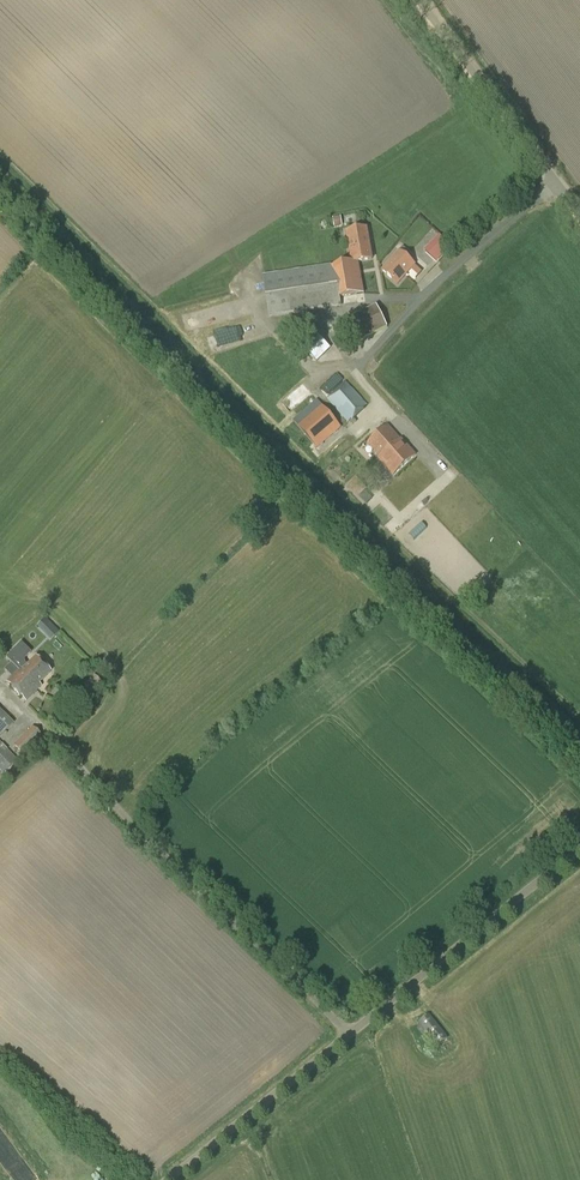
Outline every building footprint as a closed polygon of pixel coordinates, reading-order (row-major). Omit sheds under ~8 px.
[(364,293),(358,261),(372,259),(367,228),(346,231),(351,263),(331,266),(331,264),(263,275),(270,317),(341,306),(339,297),(364,293)] [(436,262),(451,246),(440,236),(425,251),(436,262)] [(397,284),(415,264),(399,250),(381,270),(397,284)] [(349,346),(387,327),(376,305),(338,324),(349,346)] [(330,348),(301,318),(292,327),(293,328),(286,334),(297,344),(303,338),(307,342),(302,347),(317,361),(330,348)] [(348,422),(367,406),(345,381),(327,398),(348,422)] [(317,447),(341,427),(318,400),(294,421),(317,447)] [(381,458),(401,440),(387,425),(367,443),(380,457),(381,458)] [(381,458),(380,457),(378,459),(393,475),(416,455),(401,439),(401,440),(381,458)] [(367,488),(356,477),(350,482),(355,488),(353,490),(368,504),(373,500),(364,491),(367,488)] [(37,626),(51,640),(59,632),(45,618),(37,626)] [(5,656),(17,669),(32,684),(30,685),(35,691),(40,686),(38,684),(50,672),(35,657),(26,666),(23,662),(23,659),(31,652),(21,641),(5,656)] [(24,701),(35,691),(30,685),(32,684),(17,669),(5,681),(24,701)] [(90,691),(98,683),(92,677),(84,685),(90,691)] [(13,724),(0,710),(0,737),(13,724)] [(23,754),(42,736),(33,726),(13,744),(23,754)] [(16,760),(0,743),(0,771),(2,773),(16,760)] [(447,1038),(429,1015),(418,1023),(420,1026),(417,1029),(422,1037),(426,1033),(437,1047),(447,1038)]
